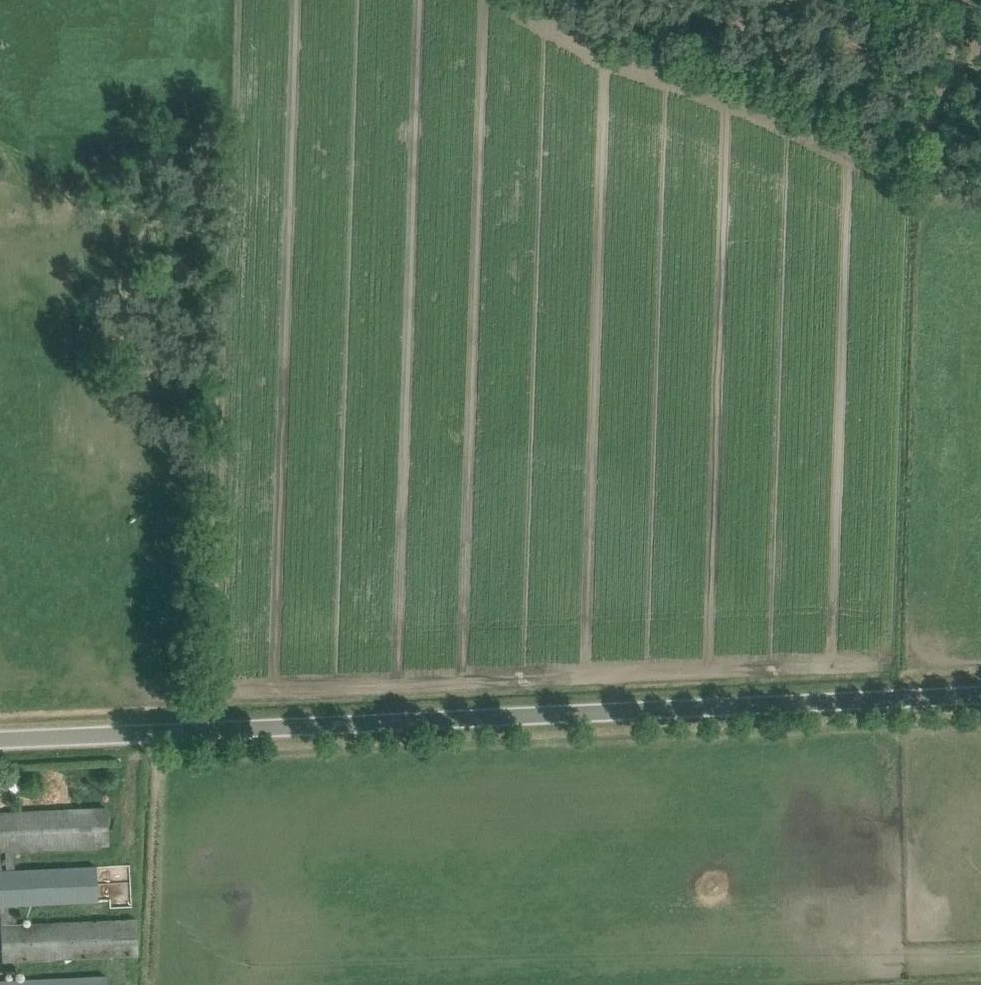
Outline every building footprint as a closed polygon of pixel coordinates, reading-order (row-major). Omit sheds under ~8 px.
[(4,961),(138,954),(136,919),(16,925),(15,904),(110,900),(110,907),(133,906),(131,865),(16,870),(15,851),(108,846),(107,807),(0,812),(0,880),(4,961)] [(106,974),(0,980),(0,984),(106,984),(106,974)]
